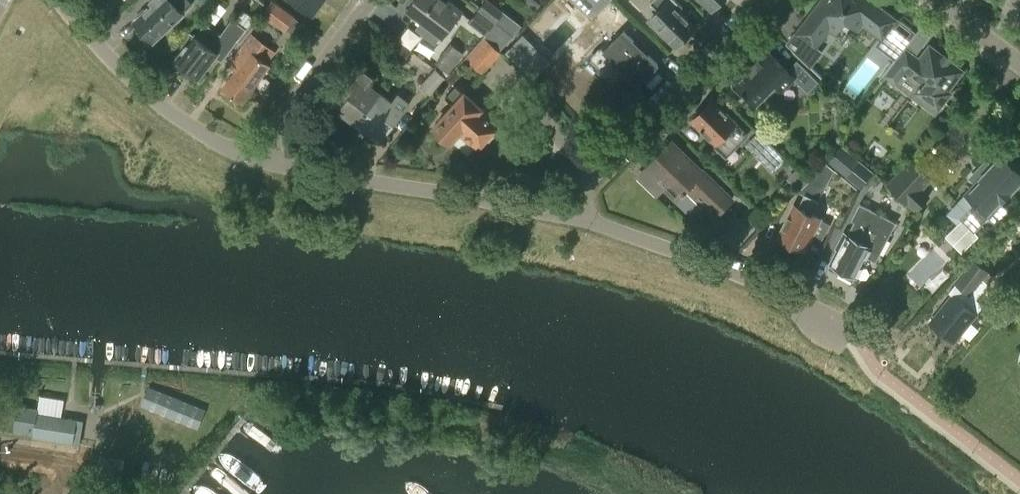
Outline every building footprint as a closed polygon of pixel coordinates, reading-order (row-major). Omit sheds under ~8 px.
[(184,12),(193,4),(190,0),(152,0),(150,2),(153,5),(134,22),(138,26),(138,31),(143,37),(148,37),(153,42),(185,13),(184,12)] [(272,0),(262,14),(285,31),(286,29),(297,38),(305,27),(294,19),(295,17),(272,0)] [(312,14),(322,0),(293,0),(312,14)] [(447,0),(415,0),(408,10),(443,37),(462,11),(447,0)] [(485,36),(484,38),(502,53),(514,35),(497,23),(505,12),(488,0),(486,0),(479,10),(497,23),(485,36)] [(536,9),(540,4),(534,0),(524,0),(536,9)] [(592,18),(610,0),(573,0),(592,18)] [(695,26),(680,11),(683,8),(675,0),(653,0),(650,3),(659,12),(650,20),(676,46),(678,43),(682,43),(686,39),(686,36),(695,26)] [(712,9),(714,7),(717,7),(721,2),(721,0),(702,0),(712,9)] [(871,0),(822,0),(796,33),(815,48),(830,29),(835,33),(845,20),(859,30),(863,24),(883,39),(897,20),(871,0)] [(479,10),(469,24),(485,36),(497,23),(479,10)] [(176,62),(198,79),(215,56),(222,61),(246,29),(233,20),(221,36),(205,24),(176,62)] [(638,86),(659,64),(624,30),(603,51),(638,86)] [(275,53),(252,35),(229,65),(236,71),(223,89),(242,104),(271,66),(267,63),(275,53)] [(411,51),(394,38),(386,49),(403,62),(411,51)] [(483,74),(502,53),(484,38),(466,59),(483,74)] [(533,47),(523,38),(508,54),(518,63),(533,47)] [(434,59),(444,70),(460,56),(450,45),(434,59)] [(896,85),(906,72),(922,85),(916,92),(938,110),(951,93),(948,91),(964,71),(948,59),(950,56),(947,54),(945,57),(930,45),(920,58),(906,47),(883,75),(896,85)] [(819,82),(797,60),(788,70),(767,50),(749,68),(746,65),(731,81),(734,84),(732,86),(743,98),(746,95),(756,105),(776,85),(782,91),(794,79),(808,93),(819,82)] [(334,106),(356,124),(380,93),(368,84),(374,77),(363,68),(334,106)] [(430,94),(444,78),(435,70),(420,86),(430,94)] [(458,88),(449,99),(454,104),(433,127),(451,144),(460,134),(476,148),(499,124),(465,92),(464,93),(458,88)] [(392,103),(380,93),(356,124),(379,142),(409,104),(398,95),(392,103)] [(712,100),(693,120),(712,139),(709,143),(718,152),(728,141),(732,145),(744,133),(734,124),(735,123),(712,100)] [(686,192),(684,190),(685,189),(714,217),(731,199),(672,141),(638,176),(657,194),(664,187),(676,199),(681,193),(683,195),(686,192)] [(768,141),(755,154),(772,171),(785,158),(768,141)] [(846,174),(858,159),(840,143),(827,159),(846,174)] [(1009,209),(1001,201),(1019,182),(1019,174),(1001,155),(987,169),(984,165),(971,178),(975,182),(965,192),(966,193),(946,214),(957,224),(961,220),(974,232),(989,217),(995,223),(1009,209)] [(909,158),(907,160),(886,183),(915,210),(928,195),(920,188),(930,177),(909,158)] [(833,171),(823,165),(812,177),(826,184),(833,171)] [(824,239),(831,225),(820,220),(821,219),(812,214),(818,202),(804,195),(798,207),(794,205),(778,237),(805,250),(813,234),(824,239)] [(840,243),(841,244),(831,264),(828,269),(853,282),(868,252),(878,257),(898,218),(862,200),(854,216),(857,217),(850,231),(847,230),(840,243)] [(761,229),(770,221),(758,209),(750,217),(761,229)] [(975,261),(949,292),(953,294),(930,323),(954,342),(978,314),(966,304),(965,298),(987,271),(975,261)] [(206,410),(148,387),(143,399),(141,406),(198,429),(206,410)] [(35,437),(79,444),(83,420),(38,413),(38,409),(18,406),(14,430),(34,433),(33,437),(35,437)] [(121,473),(124,457),(99,454),(97,470),(121,473)]
